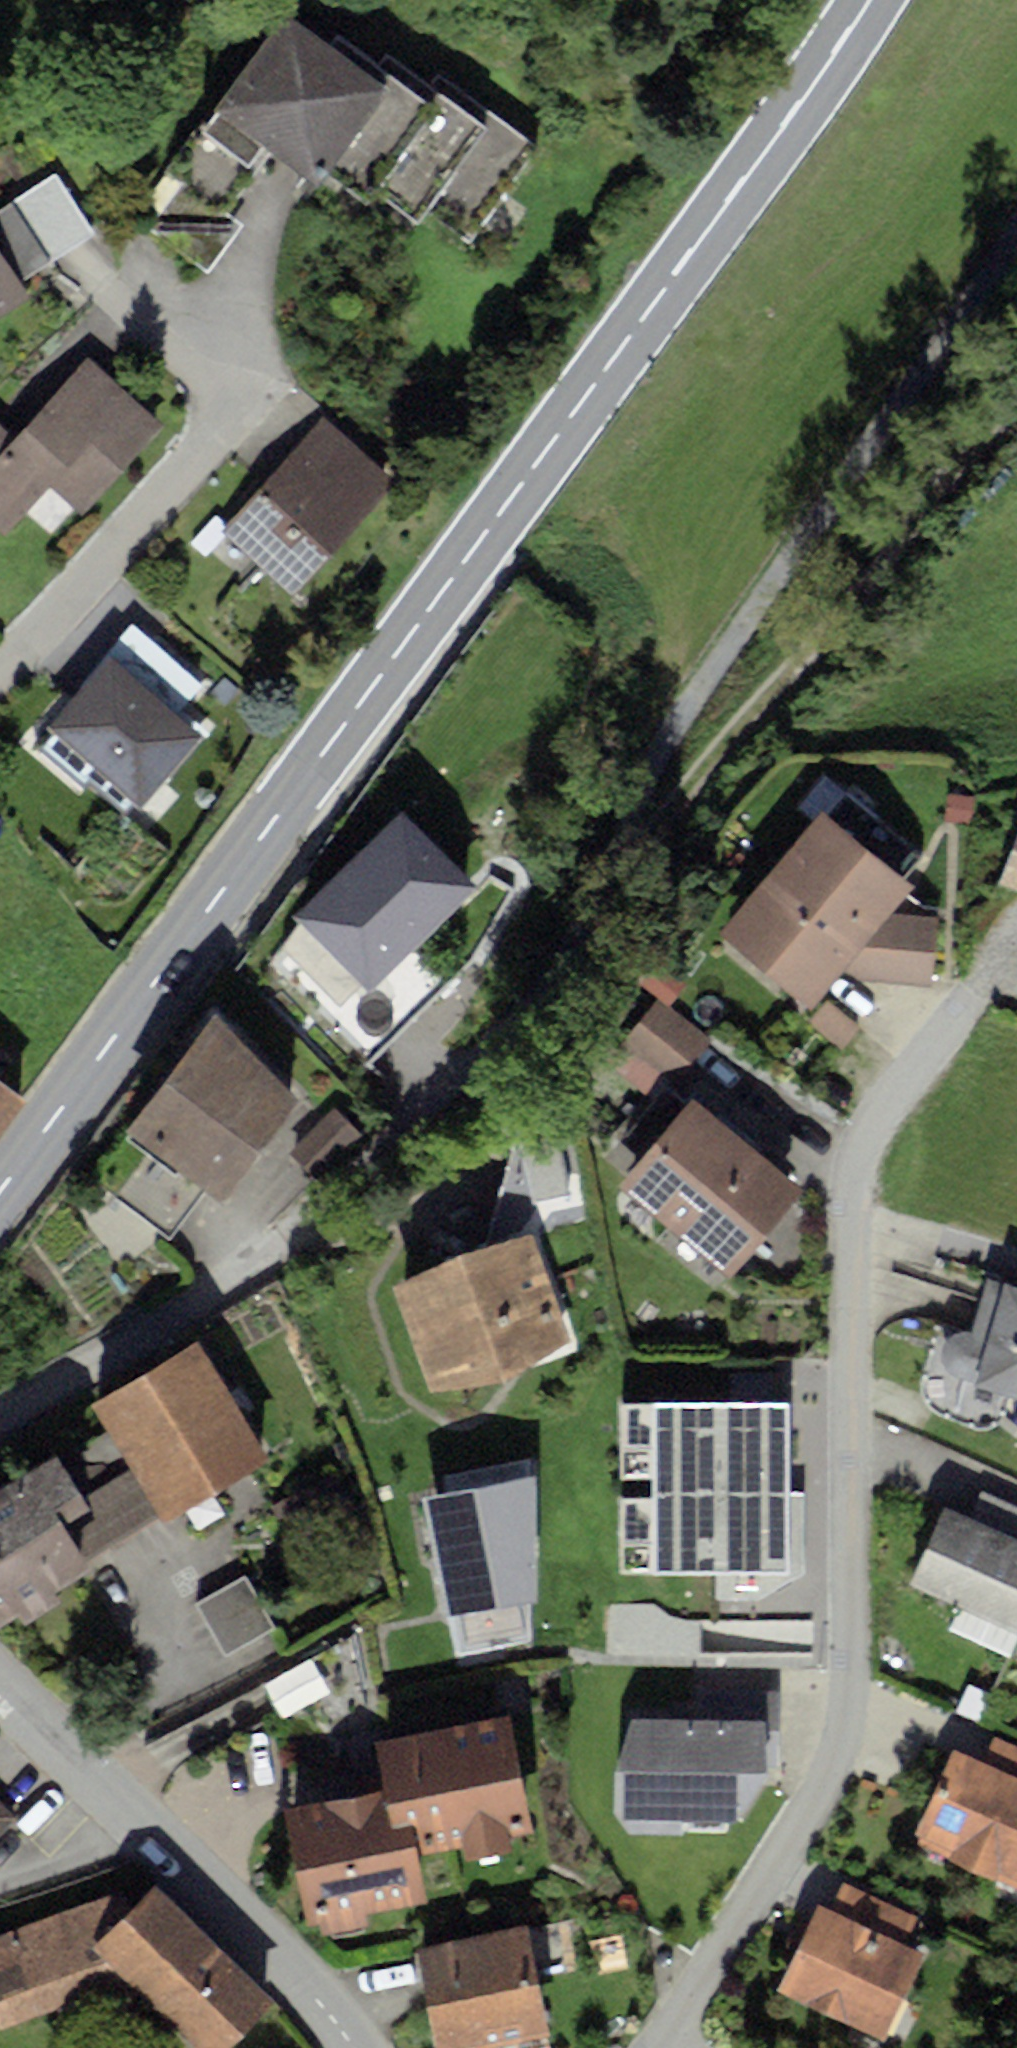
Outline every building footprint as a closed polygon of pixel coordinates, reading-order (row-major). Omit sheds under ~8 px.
[(388,83),(287,11),(211,116),(262,153),(312,188),(388,83)] [(135,222),(204,271),(237,226),(219,213),(262,153),(211,116),(135,222)] [(0,221),(0,248),(26,288),(97,236),(62,181),(0,221)] [(35,303),(26,288),(0,248),(0,325),(35,303)] [(91,368),(22,446),(0,427),(0,531),(11,541),(55,492),(89,521),(166,434),(91,368)] [(332,429),(230,541),(299,604),(401,492),(332,429)] [(113,663),(51,732),(141,811),(203,743),(113,663)] [(403,810),(294,914),(367,990),(476,886),(403,810)] [(910,885),(824,814),(726,931),(814,1004),(840,974),(931,989),(943,921),(888,912),(910,885)] [(1003,888),(1016,893),(1016,843),(1003,888)] [(656,997),(619,1043),(670,1084),(707,1038),(656,997)] [(298,1104),(217,1012),(88,1178),(169,1237),(207,1188),(225,1201),(298,1104)] [(29,1104),(0,1083),(0,1144),(29,1104)] [(691,1097),(620,1183),(734,1276),(805,1190),(691,1097)] [(363,1133),(333,1105),(288,1153),(319,1181),(363,1133)] [(460,1253),(392,1287),(430,1390),(506,1377),(575,1341),(541,1234),(588,1219),(572,1131),(514,1144),(485,1245),(460,1253)] [(995,1285),(967,1382),(1016,1397),(1016,1291),(995,1285)] [(196,1340),(91,1404),(106,1436),(156,1516),(164,1522),(268,1458),(196,1340)] [(617,1569),(788,1572),(791,1402),(620,1399),(617,1569)] [(156,1516),(106,1436),(92,1445),(104,1464),(68,1468),(92,1507),(62,1526),(83,1561),(156,1516)] [(0,1486),(0,1622),(87,1568),(83,1561),(62,1526),(92,1507),(68,1468),(57,1451),(0,1486)] [(533,1476),(423,1499),(458,1652),(522,1639),(533,1476)] [(952,1509),(915,1595),(1016,1639),(1016,1537),(952,1509)] [(247,1575),(197,1603),(227,1656),(277,1628),(247,1575)] [(637,1758),(624,1758),(624,1817),(638,1839),(688,1839),(688,1826),(743,1826),(778,1783),(776,1728),(639,1726),(637,1758)] [(984,1765),(1016,1779),(1016,1746),(996,1737),(984,1765)] [(535,1836),(519,1743),(385,1764),(391,1801),(402,1861),(420,1858),(535,1836)] [(957,1753),(917,1844),(1016,1888),(1016,1779),(984,1765),(957,1753)] [(18,1818),(0,1801),(0,1836),(18,1818)] [(391,1801),(301,1817),(323,1942),(432,1922),(420,1858),(402,1861),(391,1801)] [(0,1935),(0,2028),(1,2029),(129,1983),(197,2047),(228,2047),(276,1998),(156,1884),(128,1914),(120,1892),(0,1935)] [(844,1885),(832,1911),(900,1942),(912,1916),(844,1885)] [(832,1911),(818,1904),(778,1992),(883,2040),(923,1953),(900,1942),(832,1911)] [(538,2038),(520,1931),(417,1949),(434,2047),(479,2047),(538,2038)]
